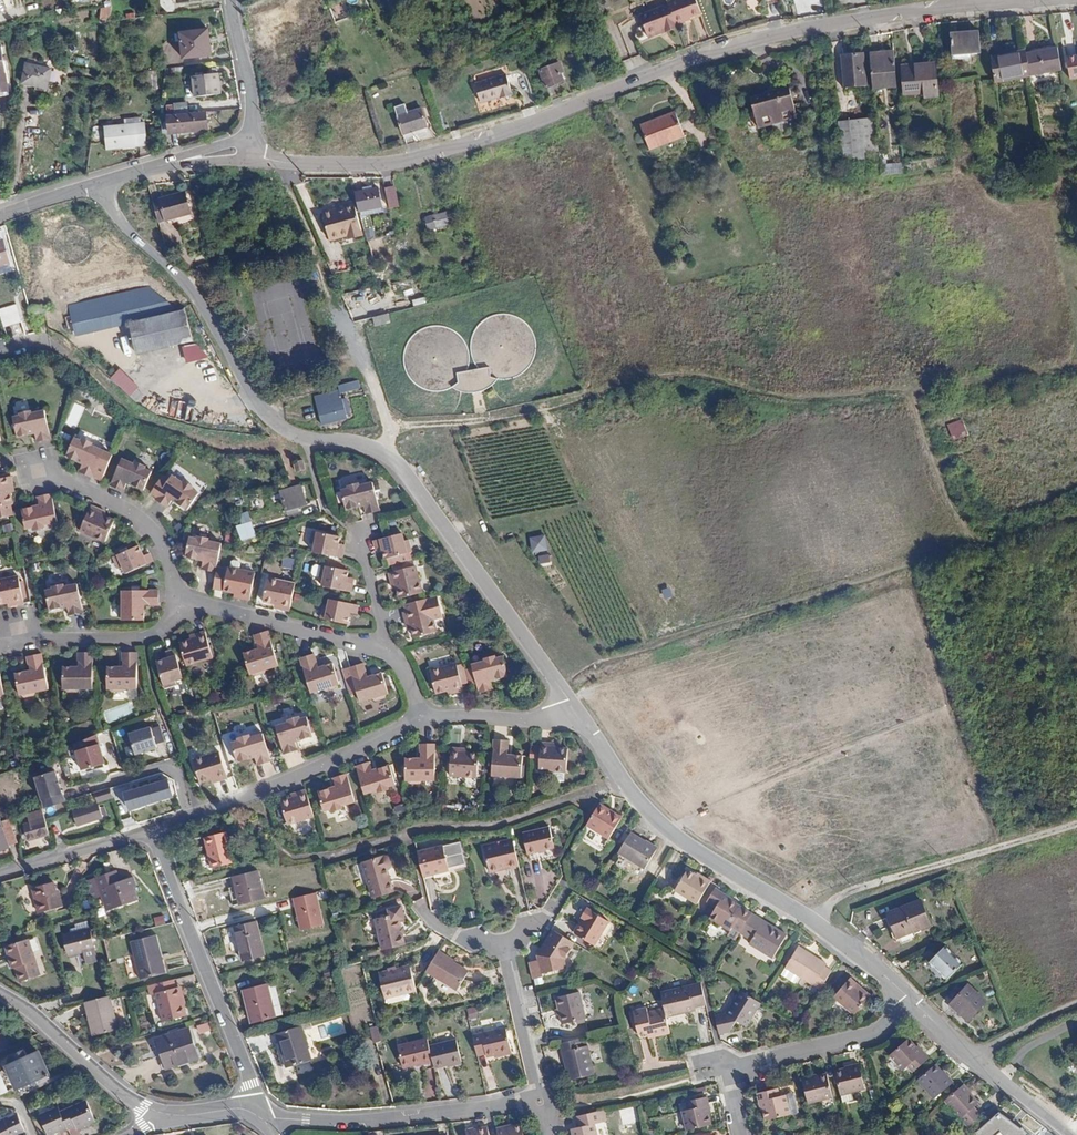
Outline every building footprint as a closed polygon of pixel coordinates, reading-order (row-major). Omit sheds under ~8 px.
[(12,5),(11,0),(0,0),(0,9),(12,5)] [(689,20),(700,16),(694,0),(683,0),(668,6),(668,8),(640,18),(648,41),(659,37),(658,34),(665,31),(675,27),(684,24),(683,22),(689,20)] [(112,8),(101,7),(100,20),(111,21),(112,8)] [(980,53),(978,30),(951,33),(953,59),(970,57),(969,54),(980,53)] [(210,60),(207,33),(179,36),(182,63),(210,60)] [(1073,38),(1065,39),(1068,51),(1075,50),(1073,38)] [(0,46),(0,95),(10,94),(4,45),(0,46)] [(1057,47),(1026,53),(1030,75),(1061,70),(1057,47)] [(992,56),(996,82),(1000,82),(1001,88),(1029,83),(1028,76),(1030,76),(1030,75),(1026,53),(1025,50),(992,56)] [(897,87),(894,51),(870,53),(873,89),(897,87)] [(867,85),(863,53),(842,56),(845,87),(867,85)] [(1067,57),(1070,79),(1076,78),(1076,56),(1067,57)] [(563,73),(559,63),(539,71),(545,89),(563,82),(560,74),(563,73)] [(936,63),(916,64),(916,73),(902,74),(904,93),(924,92),(925,97),(939,96),(936,63)] [(47,89),(51,70),(25,64),(21,83),(47,89)] [(916,73),(916,64),(902,66),(902,74),(916,73)] [(156,89),(155,71),(146,72),(147,90),(156,89)] [(221,97),(217,74),(192,76),(195,101),(221,97)] [(511,96),(505,74),(475,83),(480,102),(500,96),(500,99),(511,96)] [(789,114),(787,87),(750,97),(756,122),(770,118),(771,125),(790,119),(789,114)] [(789,87),(787,87),(789,114),(790,119),(797,117),(789,87)] [(123,103),(132,102),(131,91),(122,92),(123,103)] [(426,127),(420,109),(407,113),(404,105),(395,108),(403,134),(426,127)] [(207,129),(205,112),(167,116),(168,134),(195,132),(195,130),(207,129)] [(684,136),(675,112),(641,125),(650,149),(684,136)] [(875,117),(838,121),(842,161),(858,159),(865,159),(864,152),(879,151),(875,117)] [(146,146),(144,124),(103,128),(106,150),(146,146)] [(417,132),(405,136),(407,142),(419,139),(417,132)] [(881,176),(904,172),(903,163),(887,165),(880,166),(881,176)] [(368,239),(374,238),(372,228),(373,228),(370,216),(382,213),(381,207),(383,207),(378,188),(355,193),(366,240),(368,239)] [(395,188),(385,190),(389,208),(398,206),(395,188)] [(159,199),(152,201),(158,223),(191,214),(185,191),(158,198),(159,199)] [(362,238),(354,207),(323,215),(331,246),(362,238)] [(457,222),(454,210),(425,217),(428,229),(457,222)] [(368,239),(374,261),(380,259),(374,238),(368,239)] [(11,263),(7,252),(3,253),(0,243),(0,266),(11,263)] [(394,308),(417,303),(412,281),(389,286),(394,308)] [(417,298),(424,296),(421,284),(414,286),(417,298)] [(148,290),(67,309),(69,318),(63,320),(67,336),(73,334),(74,338),(127,326),(135,358),(191,345),(183,311),(175,313),(148,290)] [(0,309),(0,314),(4,326),(21,321),(15,304),(0,309)] [(29,308),(31,316),(43,313),(41,305),(29,308)] [(405,373),(407,377),(411,382),(414,385),(419,388),(424,391),(429,392),(435,393),(441,392),(446,391),(450,389),(454,387),(459,390),(463,392),(469,393),(472,393),(477,392),(484,390),(488,388),(491,385),(497,380),(502,380),(506,380),(513,379),(517,377),(521,375),(525,371),(529,368),(532,363),(535,357),(536,353),(537,348),(536,343),(536,338),(534,333),(531,329),(528,324),(524,320),(518,317),(515,315),(510,314),(506,313),(503,313),(497,314),(494,315),(490,316),(487,318),(482,321),(479,324),(476,327),(473,331),(471,336),(470,341),(469,346),(470,351),(471,356),(472,360),(475,364),(478,370),(467,372),(469,365),(469,361),(469,356),(468,351),(467,347),(464,341),(458,334),(453,331),(447,328),(442,326),(437,326),(433,326),(427,327),(422,329),(418,331),(413,335),(409,339),(406,344),(404,350),(403,354),(403,359),(403,364),(404,369),(405,373)] [(387,314),(372,318),(374,327),(389,323),(387,314)] [(355,382),(338,387),(339,390),(340,393),(357,388),(355,382)] [(340,393),(339,390),(313,396),(321,425),(346,419),(345,414),(349,413),(345,400),(342,401),(340,393)] [(156,414),(170,413),(169,397),(155,398),(156,414)] [(34,423),(34,426),(36,434),(50,432),(44,404),(31,406),(27,403),(21,404),(18,409),(12,411),(16,430),(29,428),(28,424),(34,423)] [(963,419),(947,425),(954,441),(969,435),(963,419)] [(72,439),(64,457),(76,462),(77,460),(83,462),(81,465),(79,471),(78,472),(91,478),(92,477),(101,480),(111,457),(102,453),(102,452),(90,447),(89,444),(85,442),(83,441),(80,441),(78,442),(77,442),(72,439)] [(304,458),(293,460),(295,471),(306,469),(304,458)] [(120,460),(109,486),(122,491),(125,484),(127,480),(132,482),(130,485),(143,491),(151,472),(143,469),(144,467),(136,463),(135,466),(120,460)] [(151,491),(157,495),(155,497),(165,504),(167,506),(168,505),(172,499),(175,495),(179,499),(177,502),(188,509),(199,493),(193,489),(195,487),(184,479),(183,482),(171,474),(169,478),(163,474),(151,491)] [(12,484),(10,475),(0,478),(0,518),(5,518),(2,506),(12,504),(9,490),(11,490),(10,484),(12,484)] [(365,506),(367,514),(380,510),(373,480),(361,483),(360,480),(347,484),(348,487),(342,488),(336,490),(339,502),(345,501),(347,510),(360,507),(359,503),(364,502),(365,506)] [(300,483),(282,488),(289,509),(297,507),(296,503),(306,500),(300,483)] [(33,509),(33,505),(18,508),(23,528),(31,526),(34,528),(40,527),(42,524),(55,521),(49,493),(35,496),(37,505),(38,508),(33,509)] [(261,497),(251,500),(253,509),(264,506),(261,497)] [(102,515),(102,514),(97,512),(98,509),(91,506),(80,532),(105,543),(114,521),(102,515)] [(241,541),(256,538),(253,522),(238,525),(241,541)] [(12,524),(3,526),(5,534),(14,532),(12,524)] [(311,543),(310,547),(309,550),(316,552),(342,557),(344,549),(337,548),(339,542),(340,535),(334,534),(324,532),(308,529),(306,541),(311,543)] [(390,532),(380,535),(371,537),(373,546),(379,545),(380,550),(382,556),(393,553),(394,560),(410,556),(409,550),(413,548),(410,536),(406,537),(404,529),(390,532)] [(545,533),(530,535),(532,551),(548,549),(545,533)] [(217,567),(221,542),(209,540),(207,537),(199,534),(193,538),(188,537),(184,555),(198,558),(198,555),(203,556),(203,559),(201,568),(215,571),(217,567)] [(144,558),(142,552),(139,546),(110,559),(115,571),(119,569),(122,576),(154,562),(151,555),(144,558)] [(148,549),(142,552),(144,558),(151,555),(148,549)] [(346,582),(348,576),(349,570),(346,570),(347,563),(320,558),(319,564),(317,564),(317,567),(312,566),(308,568),(307,573),(310,577),(319,579),(318,585),(351,591),(353,584),(346,582)] [(249,599),(252,588),(254,577),(255,571),(227,566),(226,569),(217,567),(215,571),(212,586),(228,591),(237,593),(239,593),(241,594),(241,597),(249,599)] [(392,581),(393,586),(395,585),(398,598),(421,593),(414,566),(387,572),(390,581),(392,581)] [(8,602),(9,603),(14,602),(15,604),(23,602),(17,576),(0,579),(0,603),(8,602)] [(295,581),(268,576),(263,599),(278,603),(280,603),(282,604),(282,606),(289,608),(295,581)] [(66,604),(66,608),(68,615),(82,612),(77,585),(64,588),(60,585),(53,586),(51,590),(44,592),(48,611),(62,609),(61,605),(66,604)] [(137,601),(141,601),(150,600),(149,586),(121,587),(122,600),(118,603),(119,611),(123,614),(123,621),(142,620),(142,606),(138,607),(137,601)] [(442,616),(437,595),(427,598),(429,605),(406,610),(403,611),(405,621),(407,620),(408,625),(410,625),(412,637),(436,631),(433,618),(442,616)] [(356,613),(358,604),(323,597),(321,606),(317,605),(314,617),(346,624),(347,617),(349,611),(356,613)] [(429,605),(427,598),(404,604),(406,610),(429,605)] [(179,642),(186,666),(210,659),(202,631),(196,633),(196,636),(192,637),(192,638),(179,642)] [(202,631),(210,659),(212,658),(204,631),(202,631)] [(254,657),(253,652),(240,656),(246,675),(251,674),(256,675),(263,673),(266,669),(278,665),(269,639),(255,643),(258,651),(259,655),(254,657)] [(167,658),(162,660),(155,662),(164,692),(176,689),(175,684),(183,682),(174,649),(166,651),(167,658)] [(159,653),(162,660),(167,658),(166,651),(159,653)] [(315,664),(314,661),(312,652),(299,656),(308,684),(319,681),(323,682),(329,681),(331,677),(339,674),(333,655),(320,660),(321,663),(315,664)] [(17,667),(26,688),(33,687),(33,686),(34,685),(36,683),(49,680),(43,653),(29,656),(31,664),(32,668),(26,669),(25,665),(17,667)] [(73,666),(73,662),(59,662),(59,682),(66,682),(69,685),(76,685),(79,682),(93,682),(92,654),(78,654),(78,662),(79,666),(73,666)] [(120,666),(120,662),(107,662),(107,682),(114,682),(117,685),(124,685),(127,682),(140,682),(140,654),(126,654),(126,662),(126,666),(120,666)] [(494,676),(495,680),(508,677),(503,658),(498,659),(496,659),(493,657),(486,659),(482,663),(471,665),(478,693),(492,690),(490,681),(489,678),(494,676)] [(364,673),(363,669),(360,661),(341,667),(348,690),(355,688),(356,691),(368,688),(372,690),(379,688),(379,685),(381,683),(387,682),(381,663),(369,667),(371,671),(364,673)] [(453,690),(454,693),(462,691),(455,664),(428,670),(434,694),(448,691),(453,690)] [(22,686),(24,689),(27,689),(26,688),(17,667),(14,668),(22,686)] [(17,686),(22,686),(14,668),(13,668),(17,686)] [(299,737),(300,741),(312,737),(306,718),(300,720),(295,717),(289,720),(287,724),(274,728),(283,755),(296,750),(294,743),(292,739),(299,737)] [(151,727),(129,734),(135,754),(157,747),(151,727)] [(253,754),(254,758),(257,766),(270,762),(261,735),(249,739),(245,737),(244,737),(250,756),(253,754)] [(235,743),(241,762),(249,760),(247,756),(250,756),(244,737),(239,738),(236,742),(235,743)] [(236,764),(241,762),(235,743),(230,745),(236,764)] [(98,744),(75,751),(81,770),(104,763),(98,744)] [(549,748),(549,746),(541,745),(539,773),(566,775),(568,751),(553,751),(554,748),(549,748)] [(215,774),(216,776),(225,773),(216,746),(189,755),(196,778),(209,774),(210,776),(215,774)] [(459,751),(459,748),(450,748),(449,776),(477,777),(479,754),(464,753),(464,751),(459,751)] [(505,761),(506,756),(506,749),(493,748),(491,775),(503,776),(506,780),(513,780),(516,777),(523,778),(525,758),(512,757),(512,761),(505,761)] [(289,754),(292,766),(302,763),(300,751),(289,754)] [(405,760),(405,779),(411,779),(415,782),(421,782),(424,779),(438,779),(438,752),(423,752),(424,760),(424,763),(419,763),(419,760),(405,760)] [(356,765),(364,793),(376,789),(380,791),(388,789),(391,784),(395,783),(389,764),(377,768),(379,772),(373,774),(371,769),(369,761),(356,765)] [(255,767),(258,779),(278,774),(275,762),(255,767)] [(35,778),(44,808),(65,802),(54,771),(35,778)] [(330,788),(329,785),(316,789),(322,808),(329,806),(332,807),(334,807),(339,806),(342,801),(352,798),(354,797),(345,771),(332,775),(335,783),(336,787),(330,788)] [(168,781),(124,794),(128,808),(172,795),(168,781)] [(113,797),(110,787),(93,793),(96,801),(97,801),(113,797)] [(286,822),(313,813),(305,787),(296,790),(297,792),(292,794),(292,796),(280,800),(286,822)] [(96,801),(93,793),(87,795),(90,804),(96,801)] [(97,801),(96,801),(90,804),(71,810),(76,825),(102,817),(97,801)] [(609,810),(598,804),(585,825),(609,840),(621,820),(607,812),(609,810)] [(622,818),(609,810),(607,812),(621,820),(622,818)] [(31,839),(48,834),(43,817),(22,824),(26,837),(30,835),(31,839)] [(131,817),(122,820),(126,831),(135,827),(131,817)] [(15,836),(10,824),(2,827),(7,840),(15,836)] [(9,846),(7,840),(2,827),(0,828),(0,849),(9,846)] [(549,827),(522,832),(527,855),(554,849),(549,827)] [(201,836),(209,861),(215,859),(230,854),(222,829),(201,836)] [(645,841),(630,832),(618,852),(643,868),(654,850),(644,843),(645,841)] [(518,865),(512,839),(500,842),(501,845),(496,846),(495,843),(483,846),(490,872),(518,865)] [(656,848),(645,841),(644,843),(654,850),(656,848)] [(372,891),(392,886),(387,866),(391,861),(392,857),(391,853),(389,851),(386,850),(363,856),(372,891)] [(443,850),(418,856),(424,880),(436,877),(435,874),(448,871),(443,850)] [(215,859),(217,867),(233,861),(230,854),(215,859)] [(212,869),(217,867),(215,859),(209,861),(212,869)] [(696,903),(710,880),(702,875),(700,877),(695,874),(686,869),(673,889),(696,903)] [(258,870),(232,877),(234,887),(236,887),(241,905),(265,899),(258,870)] [(107,876),(102,878),(106,889),(118,884),(114,874),(107,876)] [(102,878),(84,886),(92,903),(101,900),(105,911),(107,910),(111,919),(139,907),(131,890),(134,889),(130,880),(122,883),(118,884),(106,889),(102,878)] [(37,914),(63,908),(57,881),(30,887),(37,914)] [(749,915),(751,913),(735,903),(731,901),(733,897),(715,886),(706,900),(716,906),(709,917),(730,929),(727,933),(735,938),(739,932),(739,930),(749,915)] [(292,898),(300,932),(325,926),(317,892),(292,898)] [(920,901),(887,913),(897,939),(930,926),(920,901)] [(400,908),(388,910),(389,916),(375,919),(382,950),(403,945),(401,935),(399,927),(397,919),(402,918),(400,908)] [(584,920),(581,925),(575,935),(593,947),(608,923),(587,909),(581,918),(584,920)] [(776,928),(751,913),(749,915),(774,930),(776,928)] [(739,930),(739,932),(751,940),(749,943),(773,957),(786,934),(776,928),(774,930),(749,915),(739,930)] [(164,916),(154,918),(156,926),(166,923),(164,916)] [(256,922),(234,927),(243,962),(265,956),(256,922)] [(529,963),(533,981),(545,978),(544,974),(568,969),(566,960),(575,944),(553,931),(538,956),(539,961),(529,963)] [(88,932),(63,938),(68,957),(93,950),(88,932)] [(159,939),(133,944),(142,979),(167,972),(159,939)] [(12,960),(14,968),(18,983),(36,977),(32,962),(34,961),(28,940),(4,947),(8,961),(12,960)] [(946,943),(930,961),(948,978),(964,961),(946,943)] [(810,957),(811,954),(798,946),(797,949),(810,957)] [(821,986),(831,970),(824,966),(826,963),(811,954),(810,957),(797,949),(786,967),(812,984),(814,981),(821,986)] [(372,961),(384,956),(382,950),(369,955),(372,961)] [(447,962),(435,955),(423,975),(457,996),(468,979),(449,967),(446,965),(447,962)] [(403,993),(416,989),(409,964),(378,972),(384,996),(402,991),(403,993)] [(835,996),(855,1012),(869,996),(856,985),(858,982),(851,976),(835,996)] [(174,980),(156,985),(158,993),(155,994),(162,1022),(186,1016),(183,1004),(180,1005),(176,989),(174,980)] [(871,993),(858,982),(856,985),(869,996),(871,993)] [(267,984),(242,991),(251,1023),(275,1017),(267,984)] [(693,1004),(705,1001),(701,986),(690,987),(689,984),(660,990),(664,1006),(665,1013),(676,1011),(675,1008),(693,1004)] [(969,985),(950,1005),(968,1022),(987,1002),(969,985)] [(743,1022),(756,1000),(736,988),(722,1010),(713,1012),(717,1029),(727,1027),(734,1017),(743,1022)] [(577,992),(555,998),(562,1025),(583,1020),(577,992)] [(112,996),(87,1002),(95,1035),(120,1029),(112,996)] [(653,1035),(670,1032),(665,1013),(664,1006),(649,1009),(647,1005),(633,1009),(639,1033),(647,1031),(651,1030),(653,1035)] [(470,1020),(478,1018),(476,1007),(467,1009),(470,1020)] [(208,1023),(197,1027),(199,1034),(210,1031),(208,1023)] [(373,1044),(376,1043),(382,1041),(378,1028),(377,1025),(369,1027),(373,1044)] [(289,1054),(292,1065),(311,1060),(301,1027),(277,1034),(284,1056),(289,1054)] [(198,1058),(195,1050),(188,1029),(157,1039),(164,1060),(167,1069),(198,1058)] [(493,1056),(510,1052),(505,1029),(472,1036),(477,1055),(485,1053),(486,1057),(493,1056)] [(12,1050),(5,1032),(0,1034),(0,1055),(12,1050)] [(397,1046),(403,1067),(418,1063),(419,1065),(433,1063),(429,1046),(427,1038),(397,1046)] [(926,1059),(908,1038),(888,1054),(901,1069),(907,1065),(913,1071),(926,1059)] [(582,1047),(580,1039),(560,1043),(565,1061),(568,1060),(570,1071),(572,1080),(596,1074),(589,1046),(582,1047)] [(433,1063),(434,1068),(461,1062),(456,1040),(429,1046),(433,1063)] [(18,1062),(7,1067),(17,1089),(49,1074),(38,1052),(27,1057),(24,1050),(15,1055),(18,1062)] [(287,1067),(292,1065),(289,1054),(284,1056),(287,1067)] [(843,1070),(835,1072),(840,1095),(850,1093),(864,1089),(858,1064),(850,1066),(851,1068),(843,1070)] [(948,1080),(934,1064),(917,1080),(930,1095),(934,1092),(940,1098),(955,1084),(950,1078),(948,1080)] [(453,1094),(448,1068),(436,1070),(441,1097),(453,1094)] [(810,1076),(801,1078),(807,1103),(833,1097),(827,1074),(818,1076),(810,1078),(810,1076)] [(978,1102),(963,1085),(944,1101),(956,1114),(967,1127),(980,1115),(973,1107),(978,1102)] [(762,1101),(763,1108),(766,1120),(790,1114),(786,1094),(778,1096),(776,1088),(757,1093),(759,1101),(762,1101)] [(850,1093),(840,1095),(843,1108),(853,1105),(850,1093)] [(686,1130),(710,1125),(707,1113),(706,1106),(708,1105),(707,1097),(686,1101),(688,1110),(682,1111),(686,1130)] [(67,1128),(69,1130),(76,1127),(77,1130),(96,1122),(86,1101),(60,1112),(67,1128)] [(58,1108),(39,1116),(48,1134),(53,1134),(67,1128),(60,1112),(58,1108)] [(977,1130),(981,1134),(1029,1134),(1032,1132),(1025,1124),(1023,1126),(1000,1109),(977,1130)] [(576,1116),(578,1127),(570,1129),(572,1134),(596,1134),(593,1124),(599,1122),(597,1111),(576,1116)] [(12,1134),(24,1129),(17,1112),(5,1118),(4,1117),(0,1119),(0,1134),(13,1134),(12,1134)] [(496,1128),(498,1134),(523,1134),(521,1125),(511,1127),(504,1128),(504,1127),(496,1128)]
